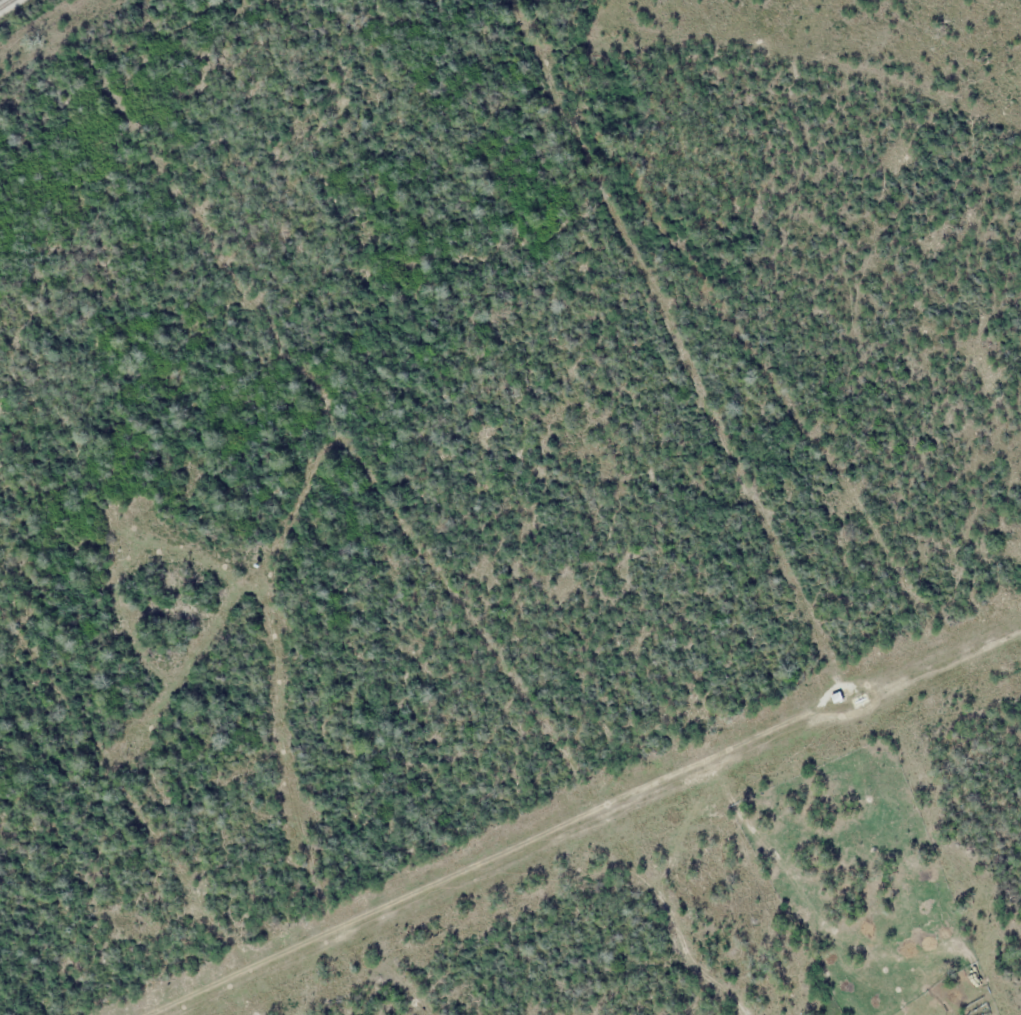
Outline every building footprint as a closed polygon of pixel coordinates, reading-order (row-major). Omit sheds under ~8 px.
[(944,991),(940,982),(928,988),(933,997),(944,991)]
